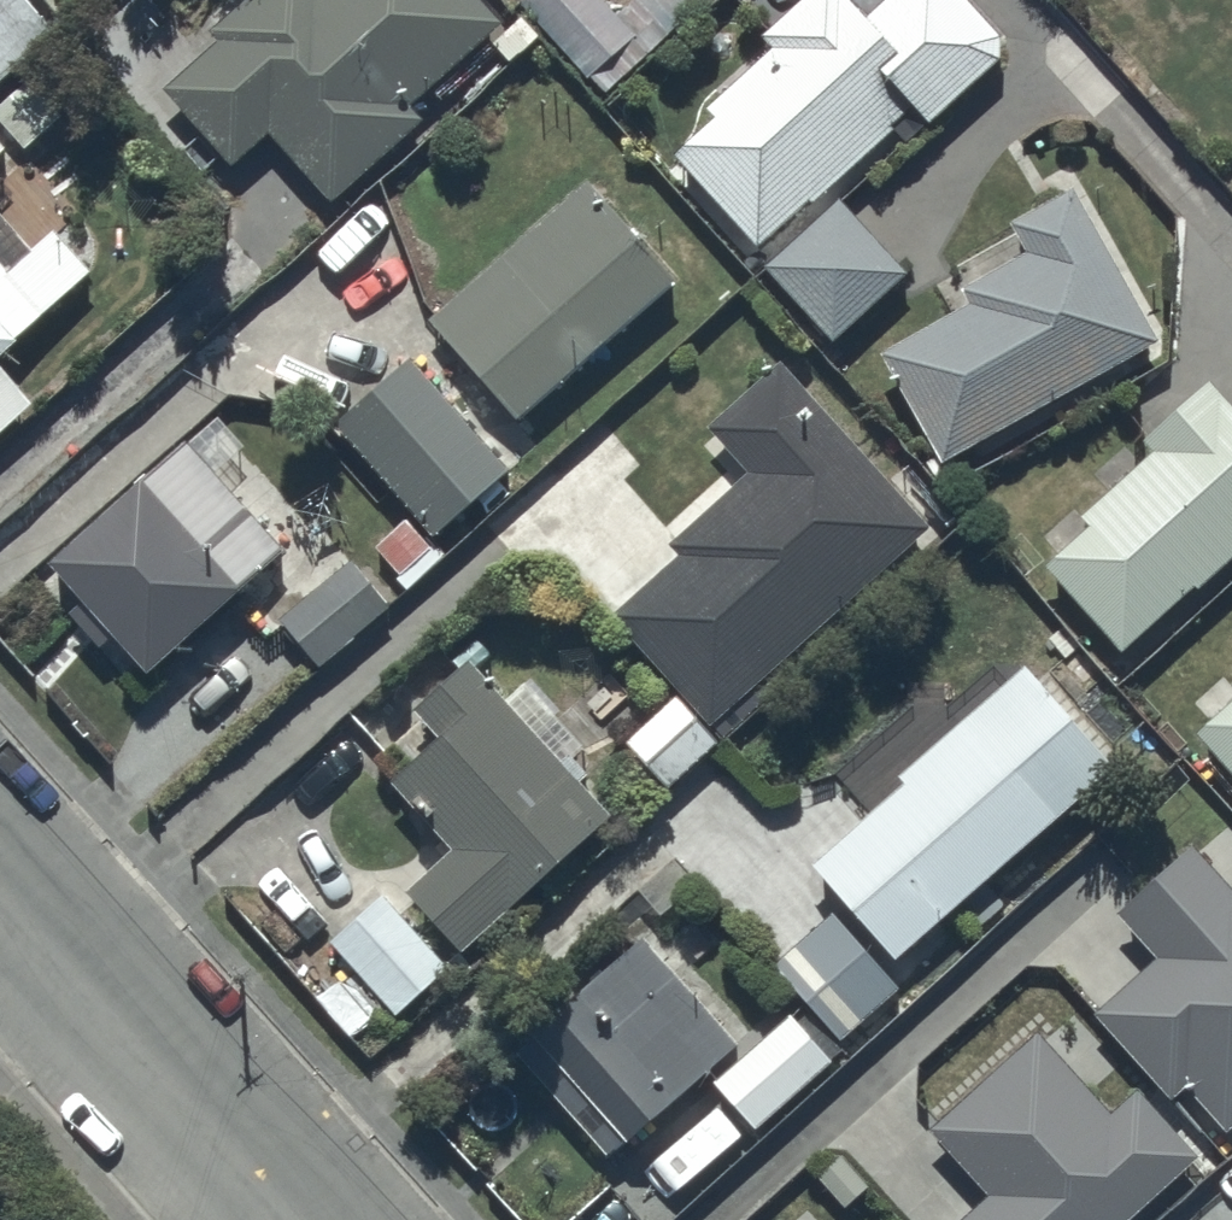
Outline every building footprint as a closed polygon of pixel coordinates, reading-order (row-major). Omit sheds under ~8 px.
[(65,38),(31,0),(0,0),(0,96),(65,38)] [(164,97),(234,174),(269,143),(332,213),(428,126),(415,112),(473,59),(490,77),(504,64),(511,72),(542,44),(521,21),(507,34),(477,0),(252,0),(208,39),(217,49),(164,97)] [(717,0),(648,0),(622,25),(600,0),(529,0),(521,7),(574,68),(590,86),(606,103),(717,0)] [(870,24),(847,0),(807,0),(761,42),(772,54),(706,114),(716,126),(674,164),(759,258),(914,117),(931,134),(1016,57),(964,0),(896,0),(870,24)] [(23,159),(67,121),(33,81),(0,109),(0,133),(23,159)] [(588,183),(427,326),(521,431),(681,287),(588,183)] [(1162,353),(1073,196),(1011,232),(1028,260),(962,298),(969,311),(879,362),(944,477),(1162,353)] [(839,202),(763,270),(835,351),(911,283),(839,202)] [(23,351),(20,347),(96,284),(57,236),(6,277),(0,270),(0,370),(23,351)] [(413,363),(334,430),(434,549),(514,482),(413,363)] [(681,701),(627,750),(671,799),(726,750),(710,732),(932,535),(783,365),(691,446),(734,495),(668,553),(678,564),(611,622),(681,701)] [(37,417),(0,371),(0,447),(37,417)] [(1212,389),(1146,450),(1153,458),(1081,525),(1090,534),(1044,576),(1124,662),(1231,563),(1231,411),(1212,389)] [(289,556),(217,482),(251,450),(219,417),(52,579),(90,618),(77,631),(95,649),(104,640),(152,689),(289,556)] [(357,564),(281,628),(320,674),(395,610),(357,564)] [(484,680),(475,671),(399,738),(422,765),(393,790),(454,860),(408,901),(462,963),(615,828),(585,793),(594,785),(572,761),(563,768),(540,743),(560,725),(526,686),(505,705),(496,695),(503,688),(491,674),(484,680)] [(1120,777),(1026,672),(898,786),(904,793),(812,875),(899,973),(1120,777)] [(1196,743),(1231,781),(1231,708),(1196,743)] [(1194,850),(1115,923),(1156,967),(1095,1023),(1174,1108),(1185,1097),(1229,1144),(1231,1141),(1231,891),(1194,850)] [(332,950),(398,1026),(453,977),(387,901),(332,950)] [(833,917),(773,969),(842,1049),(903,997),(833,917)] [(741,1050),(644,944),(515,1061),(611,1167),(741,1050)] [(794,1022),(715,1088),(757,1137),(836,1071),(794,1022)] [(931,1139),(988,1203),(969,1219),(1139,1219),(1203,1163),(1140,1093),(1113,1118),(1042,1039),(931,1139)] [(25,1219),(41,1219),(34,1212),(25,1219)]
